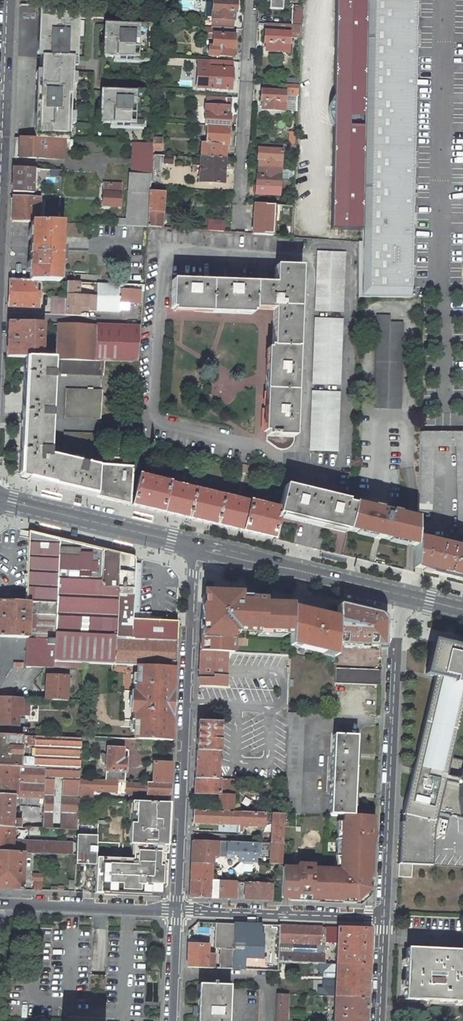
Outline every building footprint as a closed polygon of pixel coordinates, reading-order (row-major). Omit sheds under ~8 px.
[(236,12),(236,2),(213,0),(212,19),(212,28),(232,29),(233,20),(234,20),(234,12),(236,12)] [(362,231),(365,87),(367,0),(336,0),(334,96),(328,104),(326,112),(328,122),(332,127),(330,231),(362,231)] [(411,298),(417,0),(367,0),(365,87),(362,231),(362,242),(358,242),(358,298),(411,298)] [(77,6),(77,16),(77,17),(103,18),(104,8),(77,6)] [(293,9),(293,25),(301,25),(302,9),(293,9)] [(77,16),(39,14),(38,41),(42,42),(41,54),(41,58),(57,58),(56,71),(44,71),(44,72),(37,72),(36,99),(35,138),(65,139),(68,139),(71,71),(72,59),(75,59),(77,17),(77,16)] [(146,27),(104,25),(103,56),(145,58),(146,27)] [(265,51),(288,53),(289,34),(301,34),(301,26),(278,25),(277,32),(264,32),(264,43),(266,43),(265,51)] [(232,29),(212,28),(205,28),(205,34),(213,35),(213,47),(209,46),(209,55),(234,57),(234,35),(232,35),(232,29)] [(206,88),(232,89),(233,62),(209,60),(208,68),(207,68),(206,88)] [(298,96),(298,86),(263,84),(262,91),(261,90),(260,101),(263,101),(262,110),(284,111),(285,96),(298,96)] [(163,100),(164,90),(156,90),(155,100),(163,100)] [(143,93),(101,91),(101,123),(142,124),(143,93)] [(284,111),(297,112),(298,96),(285,96),(284,111)] [(228,107),(231,107),(231,98),(207,97),(206,106),(205,106),(205,125),(207,125),(229,127),(230,116),(228,116),(228,107)] [(228,146),(229,127),(207,125),(207,134),(209,134),(209,145),(201,144),(201,158),(225,159),(225,146),(228,146)] [(288,145),(296,145),(297,131),(289,131),(288,145)] [(65,160),(65,139),(35,138),(15,138),(14,157),(65,160)] [(161,150),(162,139),(153,139),(153,144),(153,149),(161,150)] [(150,187),(151,187),(151,180),(153,149),(153,144),(138,143),(136,174),(132,174),(130,221),(129,225),(147,226),(149,192),(150,192),(150,187)] [(296,152),(296,145),(288,145),(258,143),(257,160),(259,160),(258,168),(280,169),(281,162),(281,151),(296,152)] [(224,184),(225,159),(201,158),(199,182),(224,184)] [(33,193),(34,168),(13,167),(13,179),(13,192),(33,193)] [(280,179),(280,169),(258,168),(258,176),(256,176),(256,186),(254,186),(254,194),(279,196),(280,179)] [(294,180),(295,171),(284,169),(280,169),(280,179),(294,180)] [(119,185),(103,184),(102,206),(118,207),(119,185)] [(147,227),(161,228),(164,188),(163,188),(151,187),(150,187),(150,192),(149,192),(147,226),(147,227)] [(38,222),(39,199),(12,197),(12,207),(11,222),(31,222),(32,221),(38,222)] [(274,220),(277,221),(277,215),(278,206),(254,205),(253,234),(273,236),(274,220)] [(223,231),(224,220),(209,219),(208,230),(223,231)] [(61,223),(59,222),(41,222),(38,222),(32,221),(31,222),(31,238),(60,240),(61,223)] [(60,249),(60,240),(31,238),(30,247),(60,249)] [(63,254),(60,254),(60,249),(30,247),(30,255),(34,255),(33,261),(30,261),(29,280),(36,280),(59,281),(60,258),(63,258),(63,254)] [(315,311),(342,312),(345,252),(318,251),(315,311)] [(294,439),(297,348),(295,348),(298,267),(275,266),(274,284),(172,280),(171,309),(183,309),(227,311),(254,312),(254,307),(273,307),(273,317),(272,347),(269,347),(268,380),(266,428),(266,441),(277,449),(279,450),(282,450),(284,450),(287,449),(291,446),(293,443),(294,439)] [(39,294),(35,294),(36,280),(29,280),(9,279),(8,307),(39,308),(39,294)] [(65,315),(79,316),(79,311),(79,295),(79,282),(66,282),(66,299),(65,315)] [(143,292),(143,285),(97,283),(97,295),(96,311),(120,312),(120,308),(120,303),(128,303),(140,304),(140,291),(143,292)] [(79,311),(88,311),(89,296),(79,295),(79,311)] [(88,311),(96,311),(97,295),(94,295),(89,295),(89,296),(88,311)] [(65,315),(66,299),(53,298),(52,315),(65,315)] [(127,327),(140,328),(141,312),(130,311),(127,315),(127,327)] [(375,408),(400,409),(403,323),(390,323),(390,316),(377,316),(375,408)] [(340,385),(342,319),(315,318),(313,384),(340,385)] [(41,359),(42,324),(7,322),(7,339),(6,358),(26,358),(41,359)] [(94,361),(96,326),(57,324),(56,359),(61,360),(94,361)] [(138,362),(140,328),(127,327),(96,326),(94,361),(104,361),(138,362)] [(36,417),(51,418),(54,359),(41,359),(26,358),(24,398),(23,414),(36,414),(36,417)] [(104,361),(94,361),(61,360),(60,374),(103,375),(104,361)] [(101,419),(102,390),(66,389),(65,418),(101,419)] [(337,451),(339,392),(312,391),(310,450),(337,451)] [(36,417),(36,414),(23,414),(23,424),(51,425),(51,418),(36,417)] [(98,467),(49,456),(51,425),(23,424),(20,477),(51,484),(96,495),(98,467)] [(99,448),(100,434),(64,432),(64,446),(99,448)] [(434,432),(420,432),(417,511),(431,511),(433,446),(457,445),(459,536),(462,535),(462,432),(434,432)] [(15,440),(7,439),(6,459),(14,460),(15,440)] [(129,505),(132,466),(120,466),(120,458),(111,457),(111,465),(98,464),(98,467),(96,495),(96,497),(124,504),(129,505)] [(278,515),(279,510),(138,477),(132,506),(243,531),(243,532),(272,539),(278,515)] [(299,520),(306,491),(285,485),(279,510),(278,515),(299,520)] [(326,526),(333,497),(320,494),(306,491),(299,520),(313,523),(326,526)] [(75,500),(74,503),(81,505),(82,499),(75,497),(75,500)] [(353,504),(347,503),(347,501),(333,497),(326,526),(347,531),(347,530),(353,504)] [(387,510),(386,513),(380,511),(353,504),(347,530),(350,530),(407,544),(408,518),(390,513),(390,510),(387,510)] [(415,546),(416,538),(416,520),(408,518),(407,544),(415,546)] [(71,532),(70,536),(77,537),(79,531),(72,529),(71,532)] [(140,666),(174,668),(174,663),(177,624),(177,622),(173,621),(154,621),(132,620),(135,557),(99,549),(33,533),(29,532),(28,550),(26,602),(29,602),(38,603),(56,603),(55,639),(45,639),(37,638),(32,638),(32,652),(27,651),(26,667),(44,667),(85,669),(85,663),(112,665),(140,666)] [(415,568),(423,569),(424,540),(416,538),(415,546),(415,568)] [(451,546),(452,544),(448,543),(448,546),(424,540),(423,569),(462,579),(462,549),(451,546)] [(219,590),(202,602),(200,651),(226,653),(233,653),(234,637),(229,637),(229,629),(236,630),(257,631),(283,632),(290,633),(291,607),(266,601),(219,590)] [(27,638),(28,638),(29,602),(26,602),(0,601),(0,637),(27,638)] [(37,638),(45,639),(55,639),(56,603),(38,603),(37,638)] [(367,612),(337,605),(337,611),(336,618),(336,645),(351,645),(351,643),(357,644),(357,646),(382,646),(384,624),(376,614),(367,612)] [(336,645),(336,618),(291,607),(290,633),(290,645),(324,653),(325,649),(336,652),(336,645)] [(433,641),(426,674),(435,676),(402,814),(403,815),(403,823),(400,823),(397,877),(411,878),(412,865),(432,866),(434,829),(437,812),(462,818),(462,750),(452,747),(462,702),(462,648),(433,641)] [(198,686),(225,688),(226,669),(226,653),(200,651),(199,668),(198,686)] [(140,674),(140,666),(112,665),(111,691),(131,692),(134,692),(135,684),(135,674),(140,674)] [(136,739),(171,741),(174,668),(140,666),(140,674),(139,684),(135,684),(134,692),(134,709),(133,721),(137,721),(136,732),(136,739)] [(336,669),(335,683),(380,685),(381,671),(336,669)] [(45,700),(67,701),(68,677),(46,676),(45,700)] [(18,726),(18,716),(21,716),(21,715),(22,701),(22,699),(0,697),(0,725),(18,726)] [(285,814),(300,814),(304,713),(289,713),(285,814)] [(196,751),(219,752),(220,722),(201,721),(198,721),(196,751)] [(21,766),(22,748),(22,743),(23,735),(0,734),(0,766),(21,766)] [(34,767),(80,769),(81,746),(82,738),(36,736),(28,735),(28,746),(35,746),(34,767)] [(344,815),(352,815),(356,736),(333,735),(329,814),(344,815)] [(95,737),(82,737),(82,738),(81,746),(94,746),(95,737)] [(115,747),(116,739),(106,738),(105,746),(115,747)] [(123,749),(107,748),(106,780),(117,781),(125,781),(126,760),(122,760),(123,749)] [(219,752),(196,751),(195,778),(220,778),(219,752)] [(171,763),(154,762),(153,782),(170,783),(171,773),(171,763)] [(14,795),(43,797),(78,799),(79,790),(80,779),(80,769),(34,767),(21,766),(0,766),(0,795),(14,795)] [(220,778),(195,778),(195,794),(217,794),(221,794),(221,778),(220,778)] [(229,778),(221,778),(221,794),(217,794),(216,811),(228,811),(229,778)] [(79,790),(87,791),(116,792),(117,781),(106,780),(80,779),(79,790)] [(125,794),(125,782),(125,781),(117,781),(116,792),(116,794),(125,795),(125,794)] [(146,795),(170,796),(170,783),(153,782),(146,782),(146,784),(125,782),(125,794),(146,795)] [(78,800),(87,800),(87,791),(79,790),(78,799),(78,800)] [(14,795),(0,795),(0,826),(14,827),(21,827),(22,818),(13,818),(14,795)] [(78,799),(43,797),(42,828),(60,829),(77,830),(78,830),(78,800),(78,799)] [(97,858),(96,893),(165,894),(170,806),(143,806),(141,860),(97,858)] [(216,811),(194,810),(193,826),(197,826),(197,822),(239,824),(240,812),(228,811),(216,811)] [(266,813),(240,812),(239,824),(239,832),(243,832),(244,824),(265,825),(266,813)] [(283,843),(285,814),(275,813),(273,843),(283,843)] [(352,815),(344,815),(344,822),(342,822),(341,870),(314,870),(314,867),(297,867),(297,870),(292,870),(293,844),(283,843),(282,865),(281,898),(343,900),(346,898),(352,898),(355,901),(356,901),(369,889),(375,816),(352,815)] [(24,852),(24,854),(72,855),(73,843),(13,840),(14,827),(0,826),(0,851),(24,852)] [(78,835),(77,830),(60,829),(60,839),(78,840),(78,835)] [(77,862),(96,863),(98,838),(98,836),(78,835),(78,840),(77,862)] [(227,842),(192,840),(191,863),(210,863),(211,857),(227,857),(227,855),(227,842)] [(259,843),(227,842),(227,855),(233,855),(240,856),(239,862),(240,862),(255,862),(255,853),(259,853),(259,843)] [(269,864),(282,865),(283,843),(273,843),(270,843),(269,864)] [(22,889),(24,854),(24,852),(0,851),(0,889),(22,889)] [(210,865),(191,865),(191,879),(210,880),(210,865)] [(210,880),(191,879),(190,897),(235,899),(236,882),(210,880)] [(34,890),(42,891),(42,881),(34,881),(34,890)] [(246,883),(245,899),(271,900),(271,884),(246,883)] [(220,949),(233,949),(235,924),(216,923),(215,949),(220,949)] [(232,969),(262,970),(262,957),(263,934),(260,934),(260,924),(235,924),(233,949),(232,969)] [(291,962),(324,964),(325,955),(321,955),(321,948),(322,927),(280,925),(278,962),(291,962)] [(337,937),(338,928),(326,927),(326,939),(333,939),(333,936),(337,937)] [(336,964),(368,965),(370,929),(338,928),(337,937),(336,964)] [(207,968),(214,968),(214,954),(208,954),(208,945),(199,945),(188,944),(187,967),(207,968)] [(407,948),(405,1000),(462,1002),(462,951),(407,948)] [(220,968),(232,969),(233,949),(220,949),(220,968)] [(277,970),(291,971),(291,962),(278,962),(277,970)] [(334,997),(367,998),(368,965),(336,964),(335,991),(334,997)] [(199,984),(197,1020),(228,1020),(229,986),(215,985),(215,982),(212,982),(212,985),(199,984)] [(287,994),(276,994),(275,1020),(286,1020),(287,994)] [(367,998),(334,997),(334,1001),(333,1017),(333,1020),(366,1020),(367,998)]
